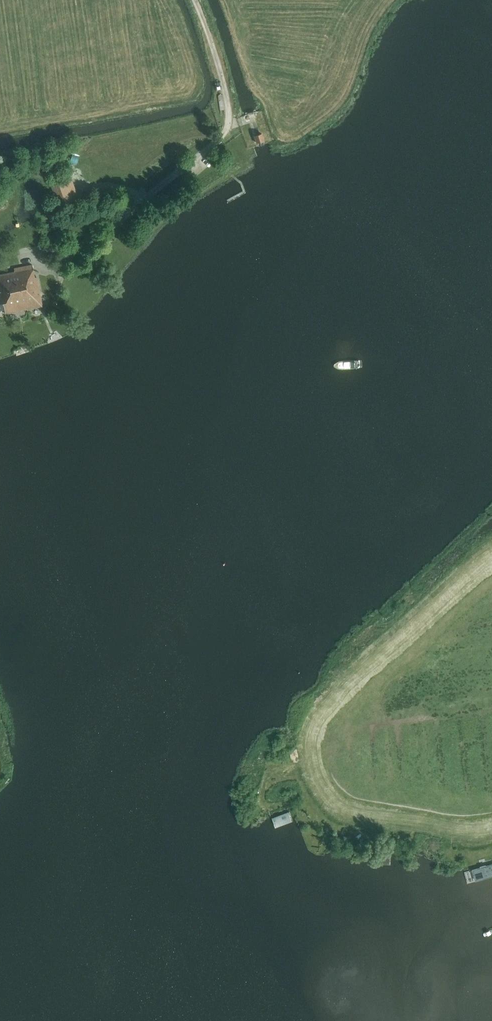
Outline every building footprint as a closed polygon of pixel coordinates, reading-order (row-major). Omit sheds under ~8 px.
[(261,134),(255,136),(254,136),(257,143),(263,141),(264,140),(261,133),(261,134)] [(47,211),(55,210),(54,203),(46,204),(47,211)] [(4,309),(5,313),(42,306),(37,276),(35,277),(32,265),(17,267),(18,271),(0,274),(0,310),(4,309)] [(293,807),(267,815),(270,830),(298,823),(293,807)] [(462,872),(467,887),(491,879),(491,862),(462,872)]
